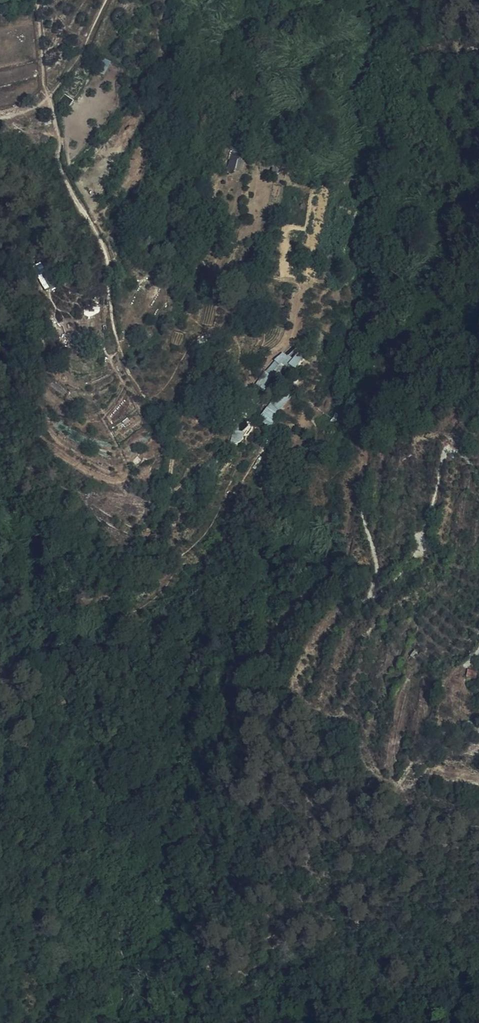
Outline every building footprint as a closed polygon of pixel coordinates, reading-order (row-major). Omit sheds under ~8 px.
[(307,155),(293,153),(292,161),(306,164),(307,155)] [(274,425),(289,398),(276,391),(261,418),(274,425)]
